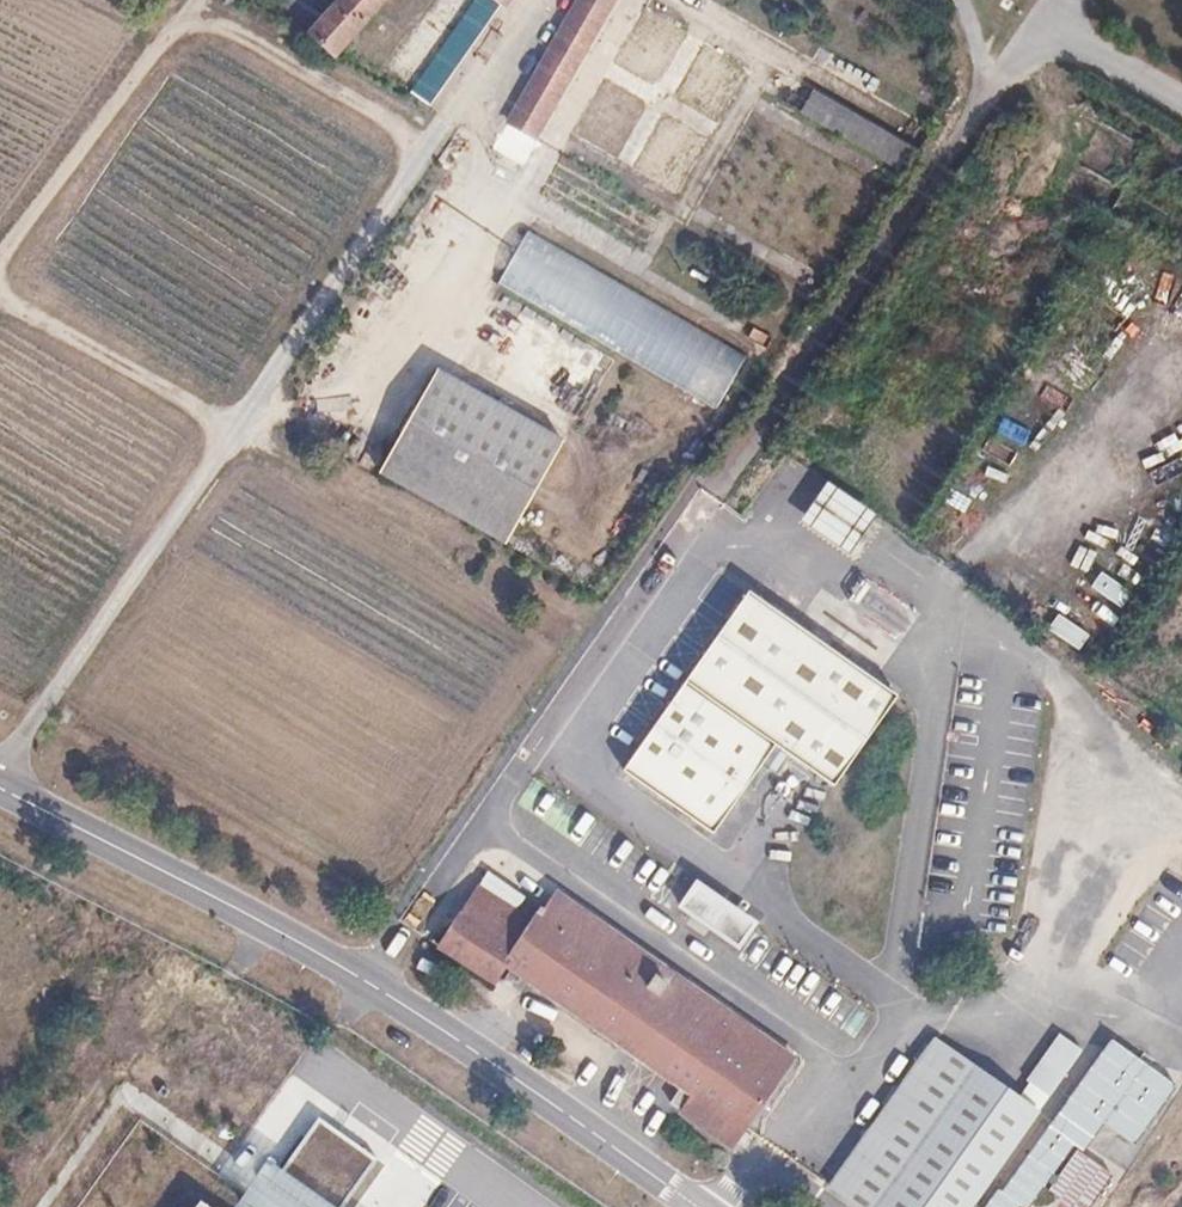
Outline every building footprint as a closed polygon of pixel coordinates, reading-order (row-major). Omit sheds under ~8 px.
[(317,38),(342,58),(388,0),(344,0),(317,38)] [(502,0),(485,0),(417,93),(436,105),(511,6),(502,0)] [(493,154),(517,169),(617,0),(581,0),(493,154)] [(493,282),(714,410),(747,354),(525,226),(493,282)] [(563,436),(439,368),(382,473),(506,540),(563,436)] [(796,528),(857,557),(878,514),(817,485),(796,528)] [(897,697),(749,594),(623,772),(713,833),(775,746),(834,787),(897,697)] [(726,849),(742,829),(727,817),(711,837),(726,849)] [(497,982),(508,967),(687,1097),(676,1111),(731,1151),(797,1059),(560,894),(547,912),(492,875),(445,944),(497,982)] [(758,923),(694,878),(673,908),(737,953),(758,923)] [(934,1035),(824,1184),(856,1206),(986,1206),(979,1201),(1043,1114),(934,1035)] [(315,1121),(273,1183),(306,1206),(339,1206),(369,1161),(315,1121)]
